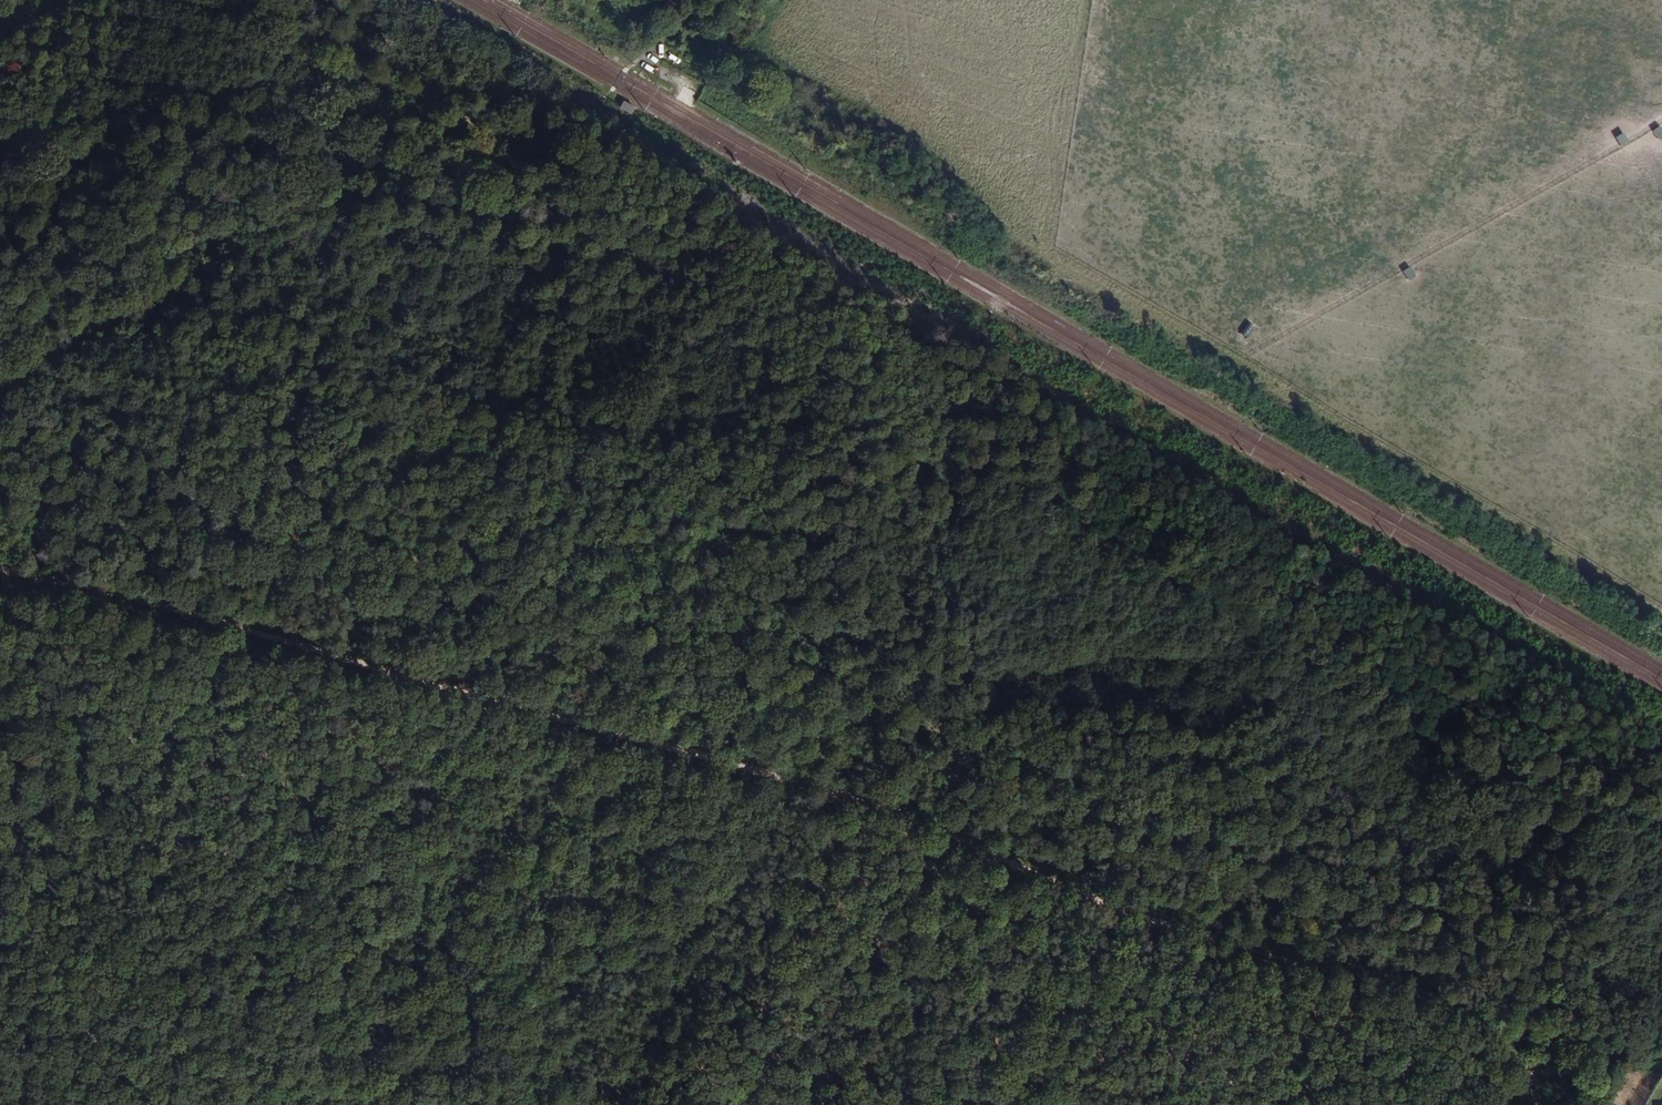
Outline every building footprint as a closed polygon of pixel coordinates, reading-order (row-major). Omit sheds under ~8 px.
[(691,106),(698,94),(684,86),(677,98),(691,106)]
